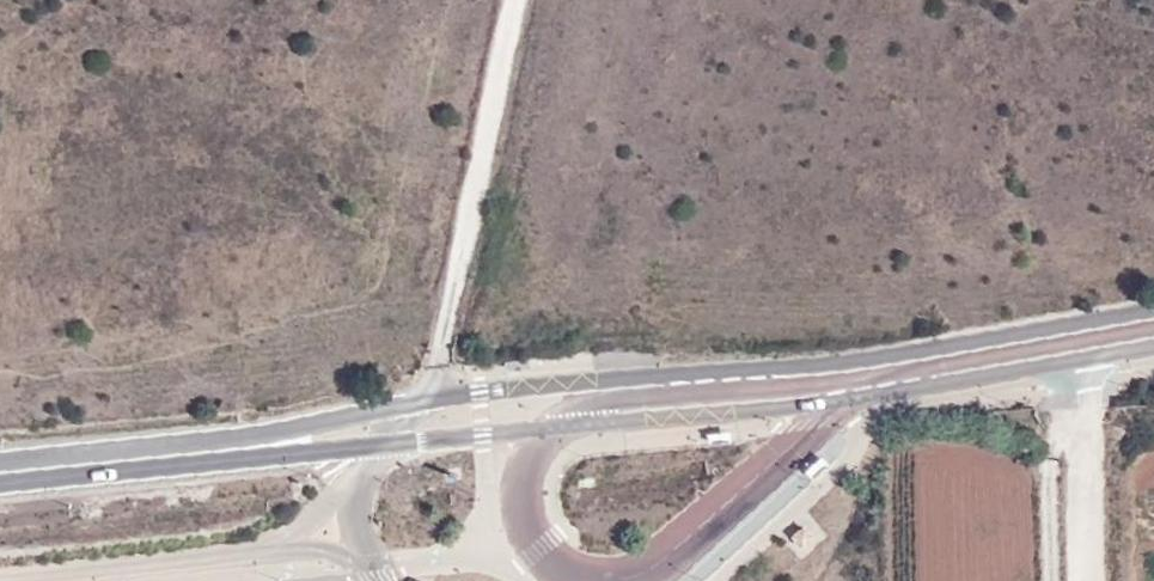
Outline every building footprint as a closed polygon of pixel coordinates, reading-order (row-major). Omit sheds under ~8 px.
[(805,520),(793,531),(805,544),(817,534),(805,520)]
